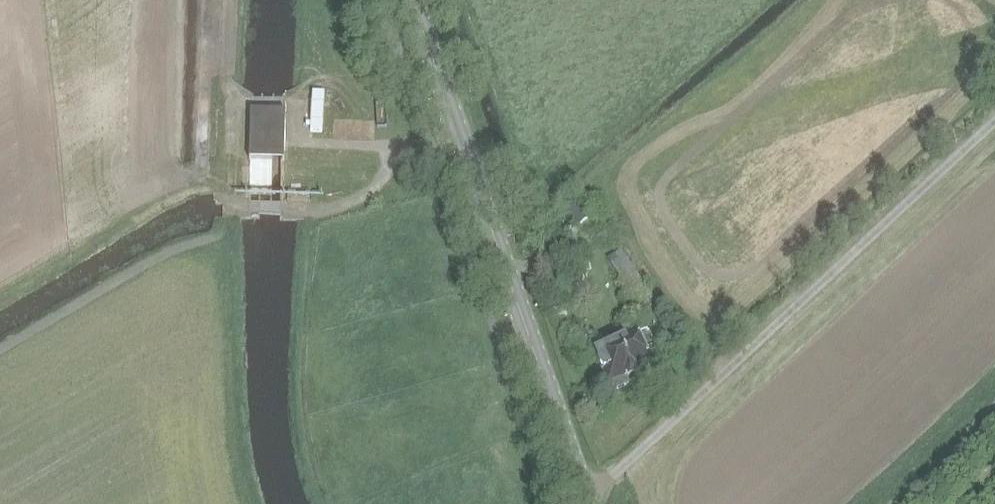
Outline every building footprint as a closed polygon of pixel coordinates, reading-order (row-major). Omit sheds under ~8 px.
[(263,162),(284,163),(285,113),(261,113),(250,113),(248,162),(256,162),(263,162)] [(652,300),(619,252),(607,261),(640,308),(652,300)] [(626,379),(652,367),(645,352),(654,348),(647,334),(638,338),(636,334),(599,351),(600,354),(597,358),(613,392),(628,385),(626,379)]
